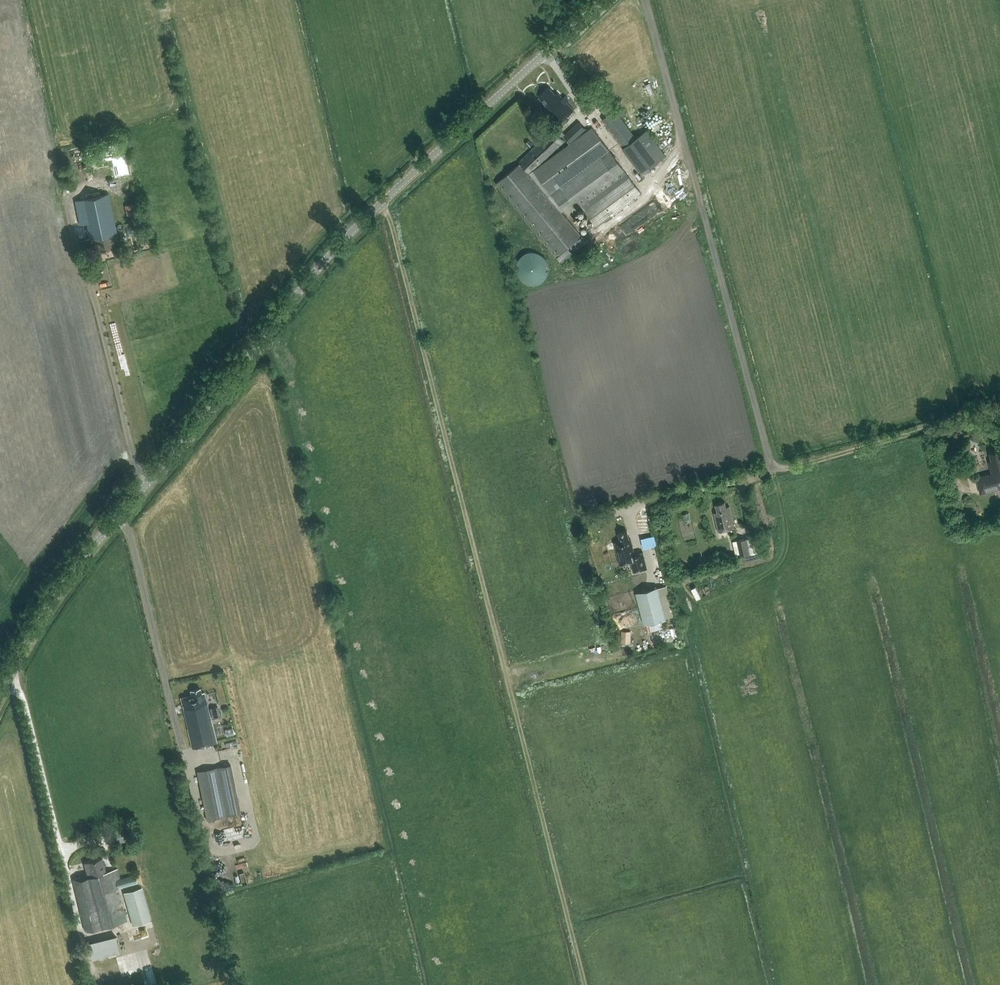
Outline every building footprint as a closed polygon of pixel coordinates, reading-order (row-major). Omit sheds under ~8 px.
[(549,111),(560,122),(560,123),(563,120),(564,121),(567,118),(566,117),(574,108),(557,92),(556,93),(550,87),(539,97),(547,105),(546,106),(550,111),(549,111)] [(615,109),(601,119),(642,173),(666,155),(647,129),(636,137),(615,109)] [(579,120),(563,135),(570,142),(586,128),(579,120)] [(592,126),(539,165),(565,139),(562,135),(564,133),(557,125),(519,161),(520,163),(496,183),(547,246),(562,262),(571,254),(567,248),(582,235),(566,217),(562,211),(565,209),(569,215),(582,206),(597,226),(641,193),(592,126)] [(525,143),(529,148),(533,144),(529,139),(525,143)] [(82,241),(84,248),(92,246),(90,238),(94,238),(96,247),(100,246),(102,252),(110,250),(109,246),(116,245),(114,237),(118,236),(114,221),(122,219),(119,207),(111,208),(108,195),(75,202),(84,240),(82,241)] [(581,246),(589,240),(585,235),(577,242),(581,246)] [(548,272),(549,267),(548,262),(545,258),(542,254),(537,252),(532,251),(527,252),(523,254),(519,258),(517,262),(516,267),(517,272),(519,277),(523,280),(527,283),(532,283),(537,283),(542,280),(545,277),(548,272)] [(991,472),(976,476),(981,494),(999,489),(999,450),(990,452),(992,460),(988,461),(991,472)] [(718,532),(734,528),(730,505),(726,506),(726,501),(716,504),(718,511),(714,513),(718,532)] [(634,571),(647,568),(643,552),(635,554),(631,538),(629,539),(627,531),(618,533),(620,541),(614,542),(620,565),(631,562),(634,571)] [(657,533),(644,537),(646,548),(660,544),(657,533)] [(747,538),(751,553),(759,552),(755,536),(747,538)] [(737,540),(741,556),(750,554),(747,538),(737,540)] [(658,587),(658,586),(636,592),(645,623),(675,615),(667,585),(658,587)] [(631,631),(622,630),(621,643),(631,643),(631,631)] [(216,742),(212,726),(204,693),(201,693),(200,689),(191,691),(192,695),(181,698),(183,707),(193,748),(216,742)] [(213,708),(216,717),(223,715),(220,705),(213,708)] [(227,815),(217,767),(196,771),(206,820),(227,815)] [(119,828),(120,840),(130,839),(129,827),(119,828)] [(85,930),(124,922),(127,921),(118,888),(137,883),(135,874),(120,878),(118,868),(106,871),(103,857),(84,862),(87,875),(73,878),(85,930)] [(152,920),(142,887),(123,892),(133,925),(152,920)] [(115,935),(88,942),(92,959),(120,952),(115,935)]
